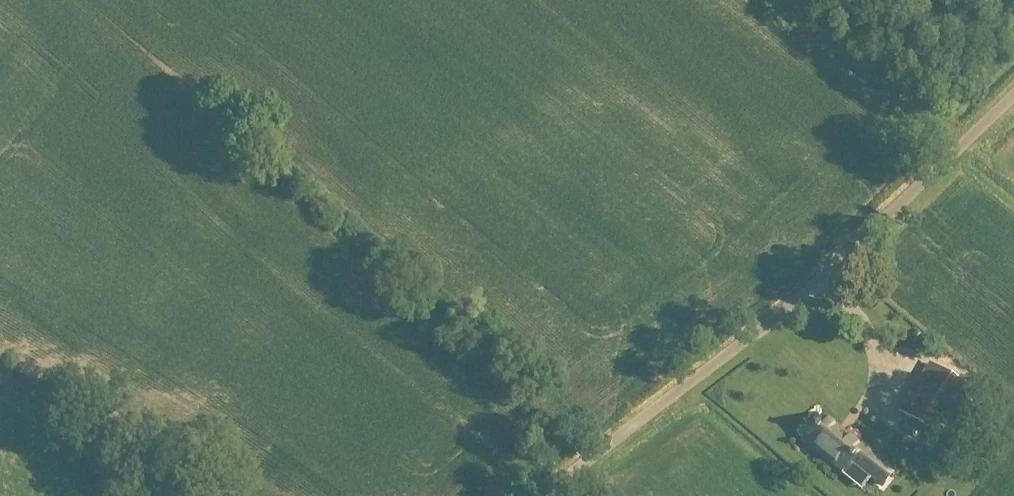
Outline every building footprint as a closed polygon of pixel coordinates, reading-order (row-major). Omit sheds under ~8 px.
[(879,418),(903,390),(852,347),(829,374),(879,418)] [(929,367),(921,380),(900,415),(902,416),(941,439),(970,392),(929,367)] [(842,436),(837,432),(822,419),(819,423),(819,422),(806,438),(807,438),(804,442),(843,474),(851,464),(870,479),(882,488),(894,474),(862,448),(860,450),(842,436)]
